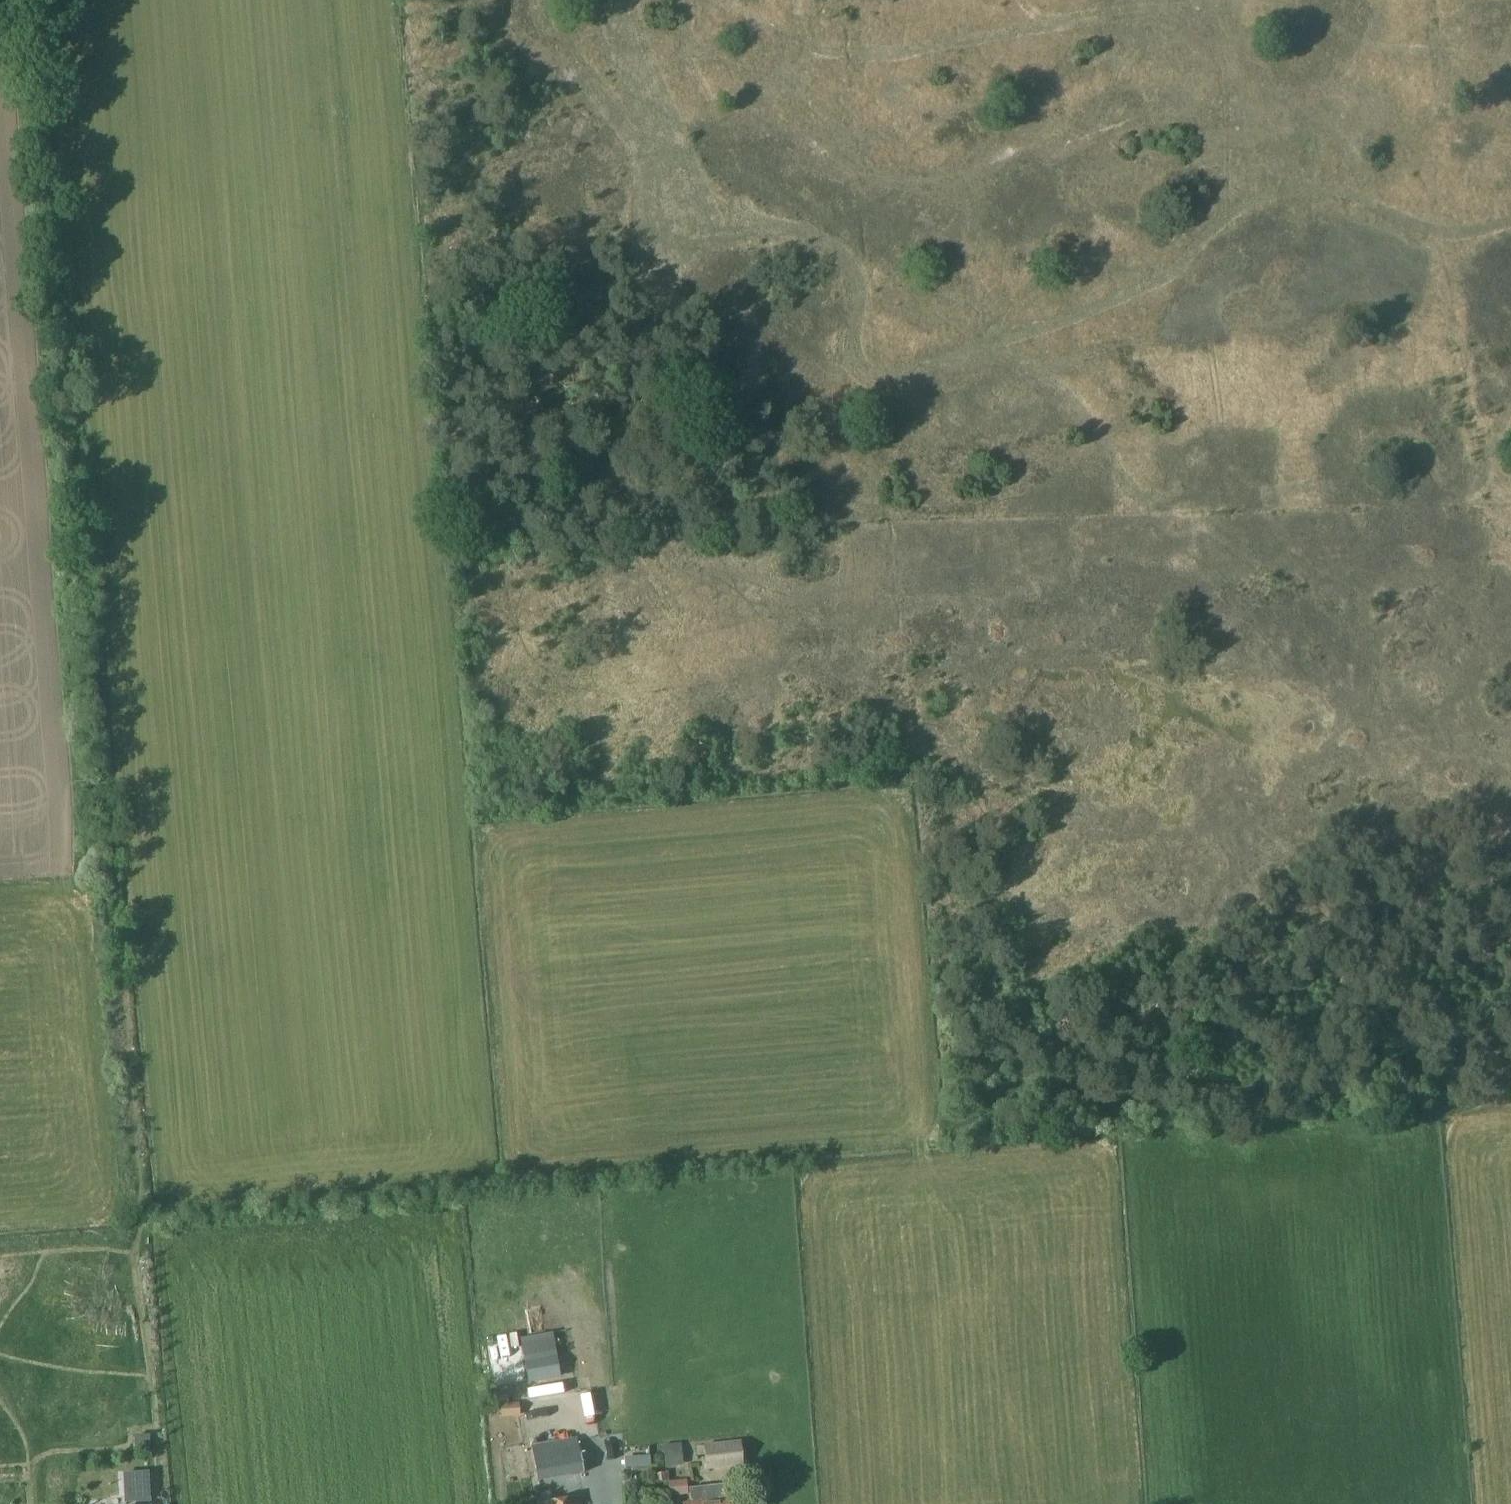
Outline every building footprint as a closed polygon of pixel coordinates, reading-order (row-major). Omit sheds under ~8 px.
[(545,1350),(513,1354),(516,1376),(548,1371),(545,1350)] [(550,1411),(552,1430),(566,1428),(563,1410),(550,1411)] [(562,1441),(531,1446),(536,1482),(584,1474),(576,1438),(562,1441)] [(744,1466),(744,1465),(740,1442),(704,1445),(706,1470),(744,1466)] [(681,1443),(664,1444),(666,1467),(684,1465),(681,1443)] [(624,1454),(625,1468),(647,1468),(647,1453),(624,1454)] [(664,1473),(656,1474),(657,1482),(665,1481),(668,1481),(670,1480),(669,1472),(664,1472),(664,1473)] [(670,1480),(668,1481),(670,1496),(688,1494),(687,1479),(670,1480)] [(728,1499),(714,1500),(713,1486),(689,1488),(691,1503),(687,1503),(728,1503),(728,1499)]
